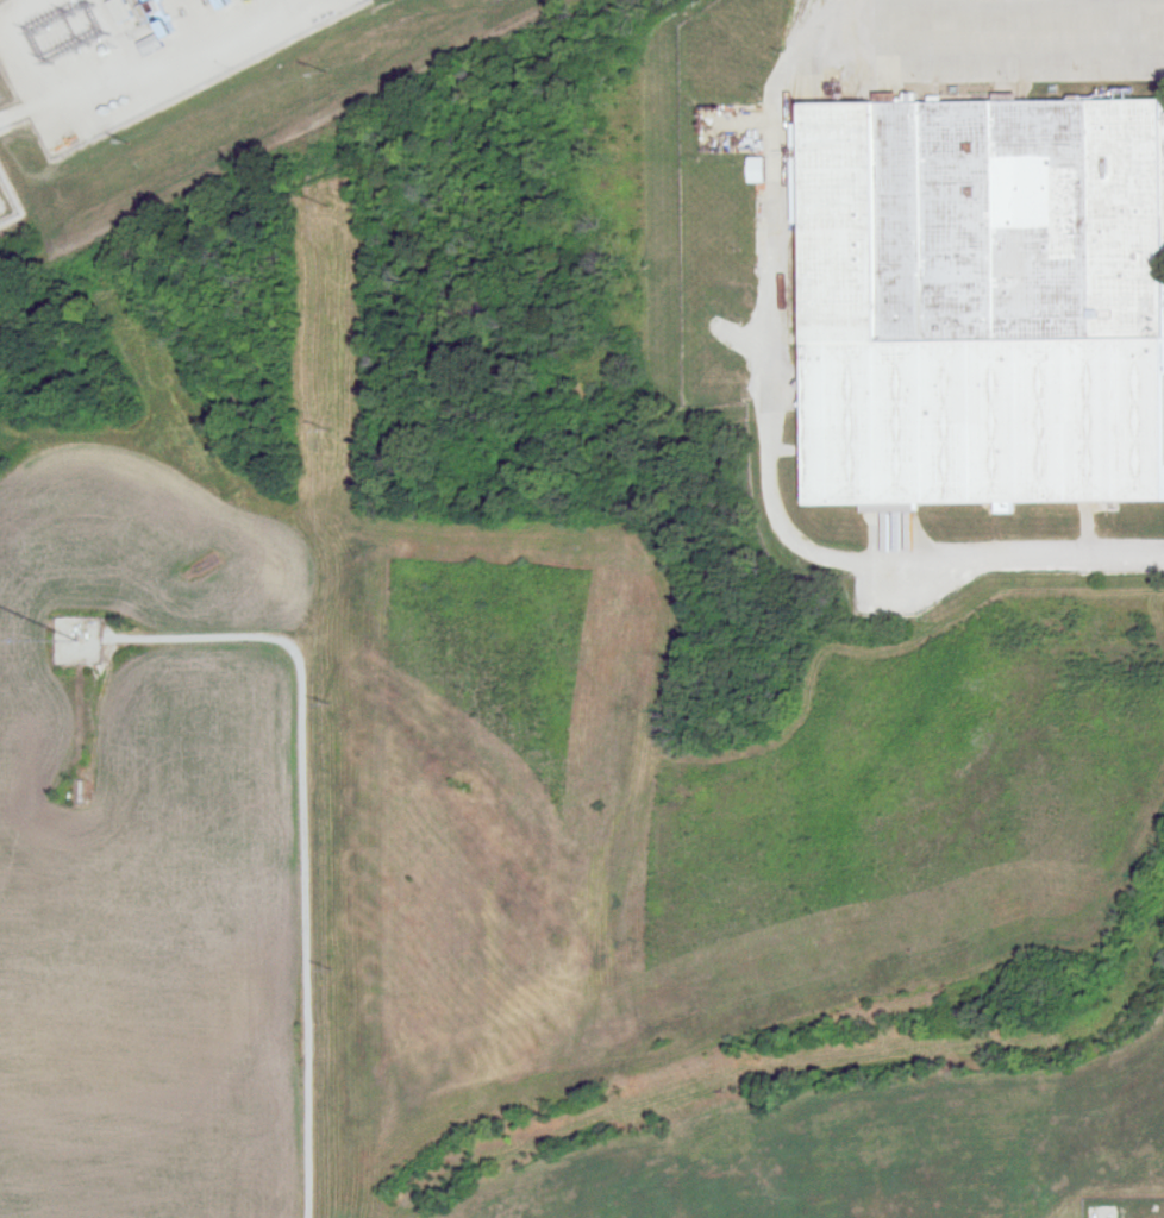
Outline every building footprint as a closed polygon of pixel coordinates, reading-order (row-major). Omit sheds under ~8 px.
[(806,506),(1163,496),(1152,106),(795,114),(806,506)]
